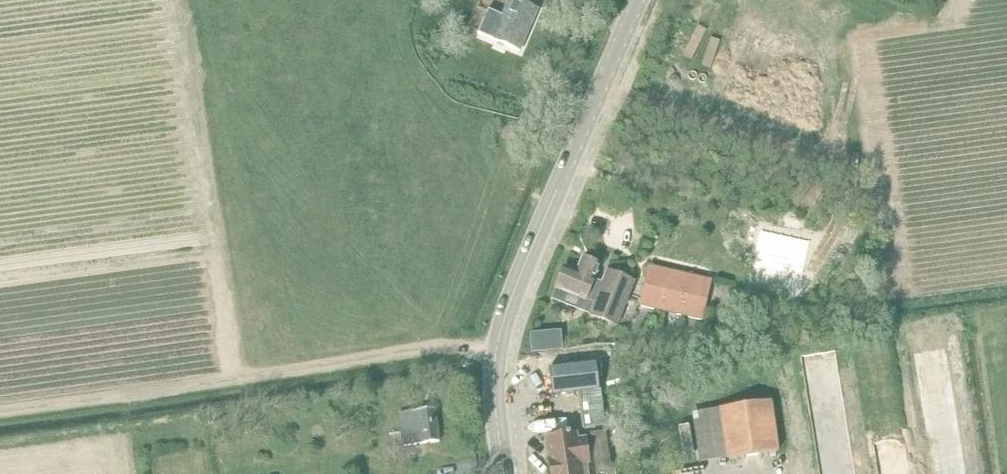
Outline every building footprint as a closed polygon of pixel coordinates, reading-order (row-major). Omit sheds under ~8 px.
[(477,34),(519,51),(525,36),(535,10),(536,11),(536,10),(513,0),(510,0),(503,17),(487,11),(477,34)] [(760,232),(751,269),(756,270),(753,283),(787,291),(790,278),(799,280),(808,244),(760,232)] [(594,304),(602,284),(593,281),(600,266),(580,257),(574,273),(562,268),(554,288),(594,304)] [(711,281),(690,276),(671,271),(650,267),(640,307),(662,312),(681,316),(702,321),(711,281)] [(608,271),(602,284),(594,304),(589,316),(616,327),(634,281),(608,271)] [(561,331),(530,334),(531,354),(562,351),(561,331)] [(596,364),(549,369),(552,396),(599,391),(596,367),(596,364)] [(770,402),(720,409),(727,460),(778,452),(777,445),(779,445),(778,443),(776,444),(775,436),(777,435),(777,434),(775,434),(773,420),(775,419),(775,418),(773,418),(771,410),(773,409),(773,408),(771,408),(770,402)] [(433,408),(399,413),(404,446),(438,440),(433,408)] [(590,434),(591,444),(594,465),(596,473),(605,473),(612,473),(606,432),(590,434)] [(545,438),(551,473),(589,473),(588,465),(590,464),(586,438),(578,439),(577,433),(570,434),(569,433),(566,433),(566,435),(545,438)]
